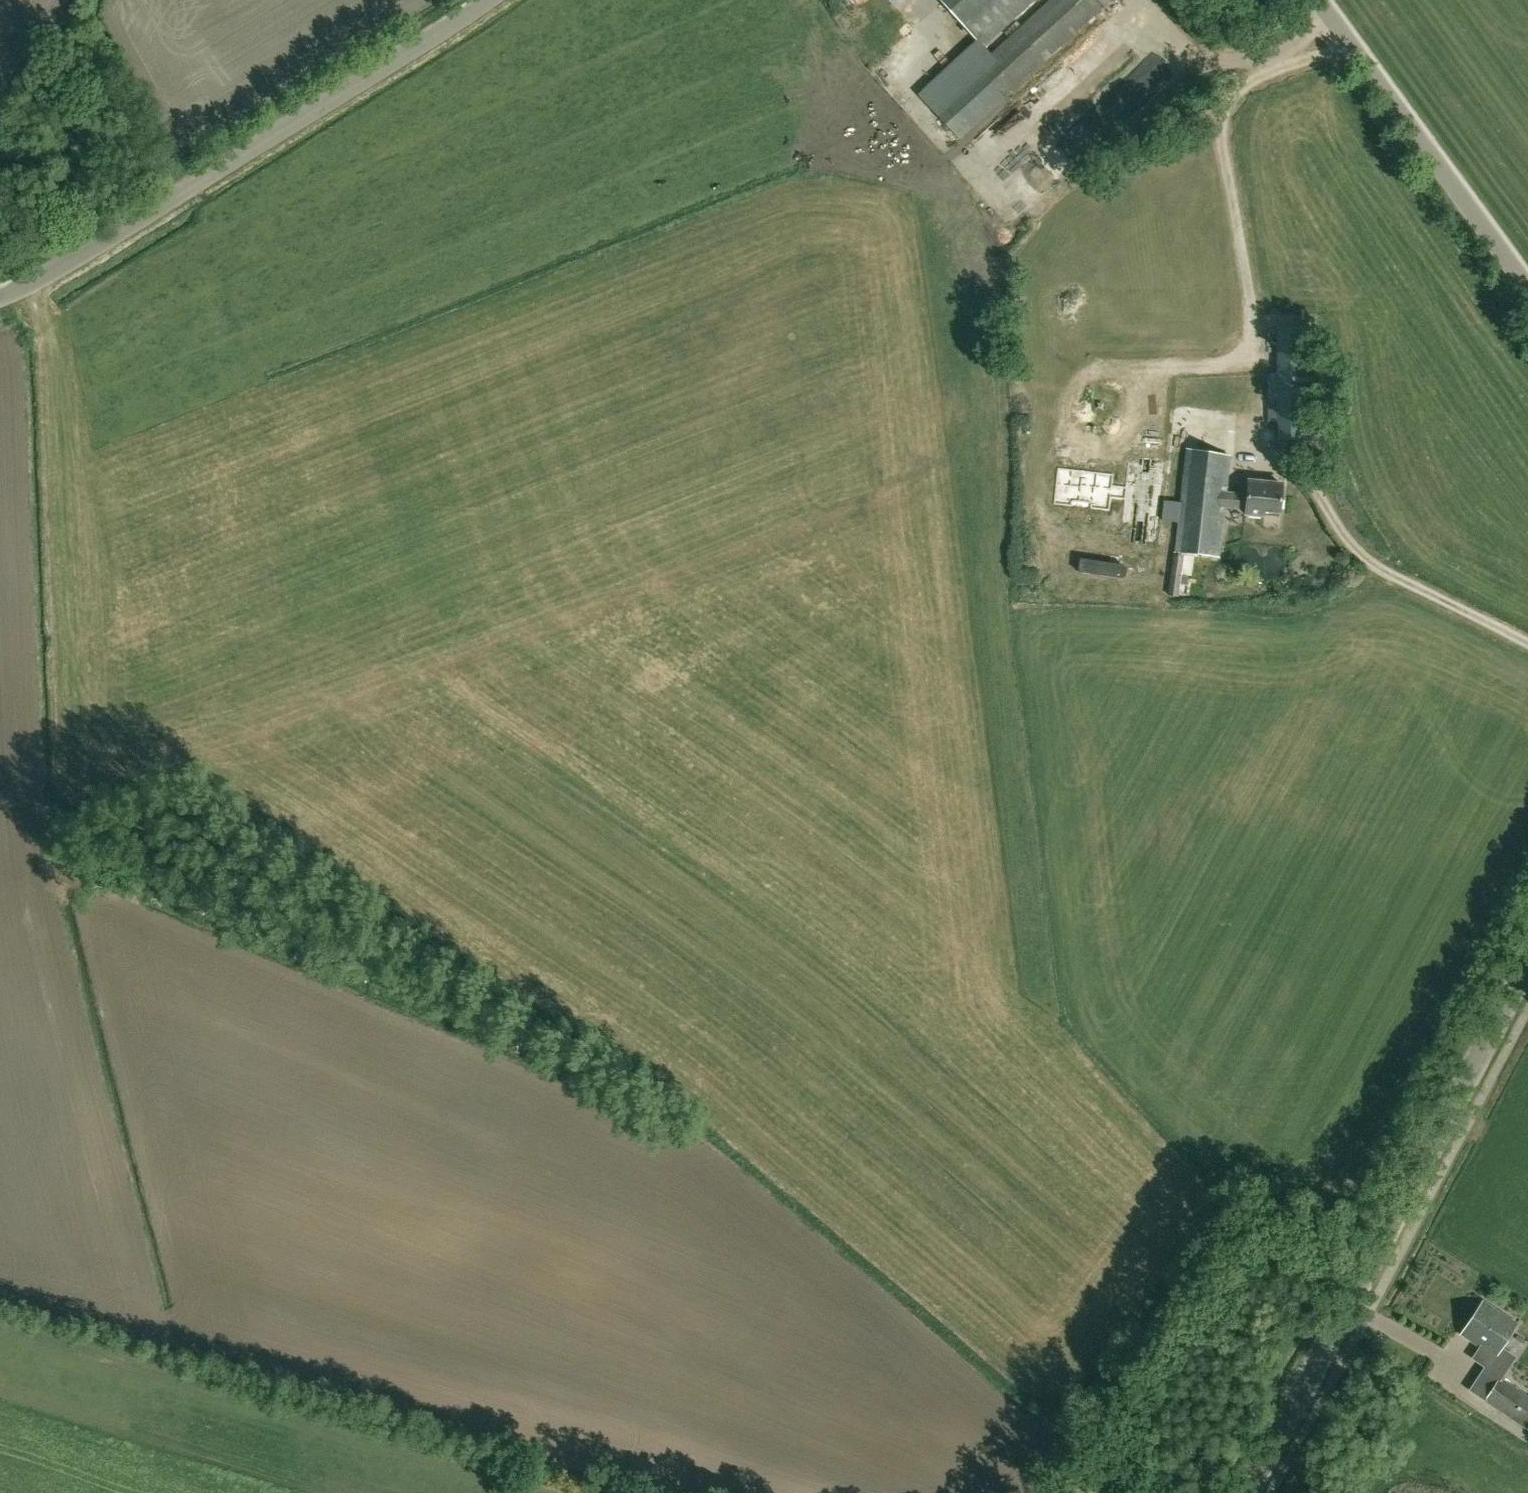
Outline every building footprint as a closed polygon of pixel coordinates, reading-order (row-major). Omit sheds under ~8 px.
[(1037,0),(939,0),(938,0),(990,55),(932,108),(959,138),(1110,0),(1050,0),(1043,7),(1037,0)] [(1019,96),(1035,116),(1074,83),(1058,63),(1019,96)] [(1281,375),(1278,375),(1278,440),(1312,440),(1312,327),(1281,327),(1281,375)] [(1280,513),(1282,485),(1248,482),(1247,495),(1226,493),(1230,457),(1186,450),(1180,503),(1164,501),(1162,521),(1178,523),(1175,552),(1219,557),(1224,507),(1245,509),(1245,514),(1264,516),(1265,512),(1280,513)] [(1152,481),(1154,459),(1128,456),(1126,478),(1124,491),(1124,495),(1110,494),(1110,489),(1111,482),(1055,476),(1052,512),(1068,514),(1069,514),(1088,516),(1089,516),(1107,518),(1109,505),(1123,507),(1122,512),(1148,515),(1152,481)] [(1481,1348),(1472,1362),(1499,1379),(1501,1376),(1504,1379),(1507,1376),(1490,1364),(1517,1324),(1484,1301),(1461,1334),(1481,1348)] [(1527,1429),(1527,1395),(1504,1379),(1501,1376),(1499,1379),(1484,1401),(1527,1430),(1527,1429)]
